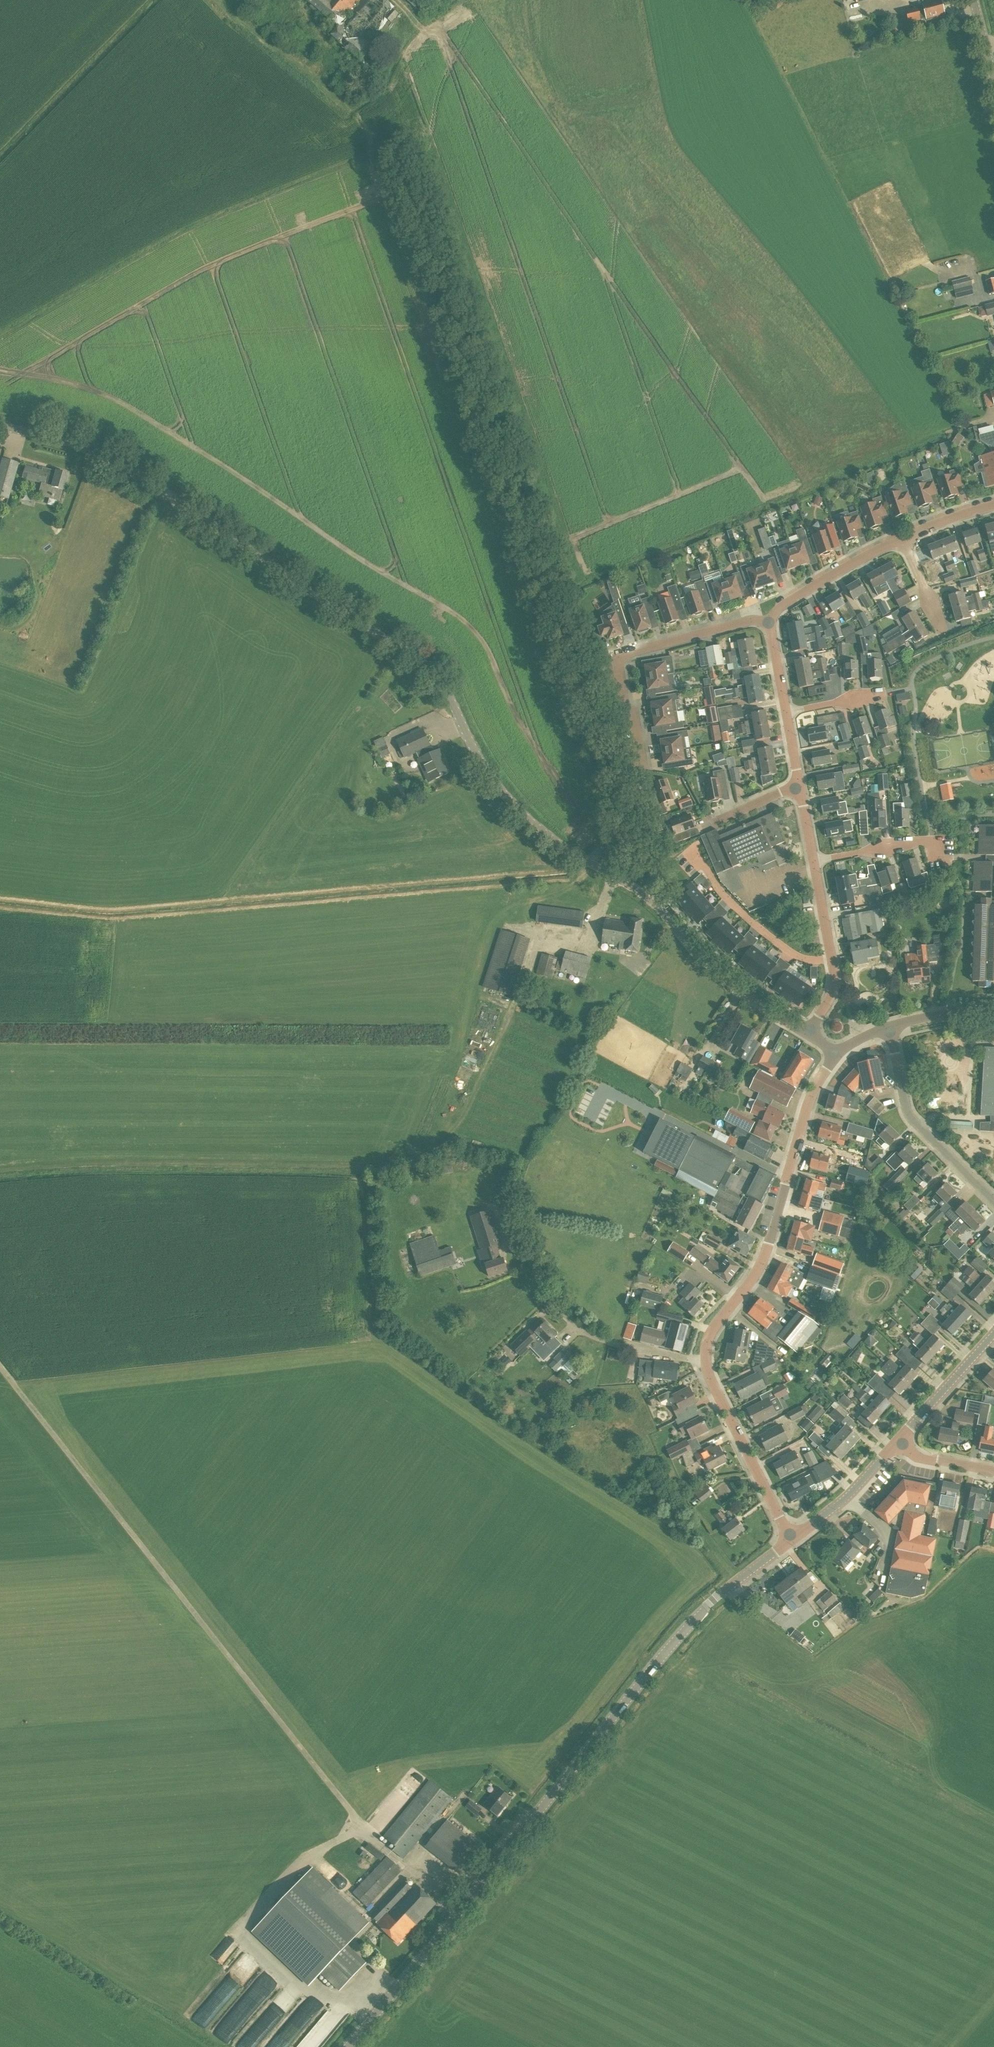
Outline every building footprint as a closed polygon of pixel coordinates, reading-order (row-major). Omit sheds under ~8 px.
[(337,26),(330,35),(361,60),(375,42),(369,38),(386,17),(391,22),(399,13),(393,9),(394,7),(386,0),(362,0),(350,14),(349,13),(360,0),(307,0),(337,26)] [(945,14),(941,0),(923,5),(923,6),(917,7),(905,10),(909,23),(921,20),(927,19),(927,21),(937,18),(937,16),(945,14)] [(956,299),(974,294),(970,277),(952,281),(956,299)] [(986,280),(989,294),(993,293),(993,278),(986,280)] [(984,305),(985,306),(987,315),(987,316),(993,315),(993,302),(984,305)] [(991,391),(991,393),(984,395),(987,408),(993,406),(993,390),(991,391)] [(993,426),(978,429),(979,435),(980,440),(989,446),(990,445),(992,453),(978,457),(980,465),(982,465),(983,471),(981,472),(985,487),(993,485),(993,431),(993,426)] [(962,446),(969,436),(963,431),(956,441),(962,446)] [(18,463),(2,459),(0,466),(0,497),(8,499),(18,463)] [(56,471),(55,474),(25,465),(21,478),(24,479),(23,484),(33,487),(35,482),(41,483),(38,495),(59,501),(63,490),(64,490),(68,474),(56,471)] [(949,499),(955,497),(956,494),(958,494),(956,488),(961,486),(959,482),(962,481),(958,468),(949,471),(951,475),(938,479),(944,498),(946,498),(949,499)] [(919,507),(921,506),(924,508),(929,506),(930,503),(932,502),(930,496),(935,495),(934,490),(936,489),(929,469),(921,472),(925,484),(912,488),(919,507)] [(898,518),(904,516),(905,513),(907,513),(905,507),(913,504),(906,485),(904,481),(896,484),(885,492),(886,496),(894,517),(896,517),(898,518)] [(817,496),(814,504),(820,506),(823,498),(817,496)] [(874,529),(878,527),(880,525),(882,524),(880,518),(885,516),(884,512),(886,511),(881,496),(873,499),(874,503),(861,507),(869,528),(871,528),(874,529)] [(835,503),(828,506),(831,512),(837,510),(835,503)] [(849,542),(854,540),(855,537),(858,536),(856,530),(861,529),(859,524),(862,523),(857,511),(849,514),(850,518),(838,522),(844,541),(846,540),(849,542)] [(825,555),(830,553),(832,550),(833,550),(831,544),(836,542),(835,538),(837,537),(833,524),(825,527),(826,531),(813,535),(820,554),(822,554),(825,555)] [(986,526),(990,543),(993,551),(993,524),(986,526)] [(761,540),(768,537),(765,528),(758,530),(761,540)] [(791,543),(798,566),(809,562),(808,557),(813,555),(807,538),(804,528),(796,531),(800,540),(791,543)] [(967,547),(981,542),(977,528),(962,533),(967,547)] [(727,531),(734,552),(739,551),(731,530),(727,531)] [(772,547),(778,545),(774,535),(768,537),(772,547)] [(959,577),(951,553),(959,550),(953,536),(941,541),(946,555),(948,561),(955,579),(959,577)] [(933,559),(946,555),(941,541),(928,546),(933,559)] [(787,570),(798,566),(791,543),(790,544),(791,547),(781,551),(780,547),(774,549),(780,567),(785,565),(787,570)] [(980,561),(987,559),(984,549),(977,551),(980,561)] [(737,561),(734,552),(728,554),(731,563),(737,561)] [(757,563),(765,585),(776,582),(774,577),(780,575),(774,557),(768,559),(769,563),(759,566),(757,563)] [(972,577),(979,574),(974,560),(967,562),(972,577)] [(946,583),(955,579),(948,561),(944,563),(948,573),(943,575),(946,583)] [(702,578),(710,576),(706,563),(698,566),(702,578)] [(754,589),(765,585),(757,563),(747,566),(746,564),(740,567),(747,586),(752,584),(754,589)] [(899,591),(892,578),(898,575),(891,563),(879,569),(890,590),(893,595),(900,607),(910,602),(903,589),(899,591)] [(879,569),(867,576),(874,588),(879,596),(890,590),(879,569)] [(699,570),(688,573),(691,582),(702,578),(699,570)] [(721,574),(730,600),(741,596),(740,591),(745,589),(739,572),(723,577),(722,574),(721,574)] [(719,604),(730,600),(721,574),(722,578),(712,581),(712,579),(705,581),(712,601),(717,599),(719,604)] [(961,588),(978,584),(976,576),(959,580),(961,588)] [(623,635),(620,626),(627,624),(619,600),(621,598),(615,580),(607,583),(614,603),(612,604),(615,613),(602,618),(605,625),(599,627),(602,636),(608,634),(609,639),(623,635)] [(696,615),(701,613),(702,611),(705,610),(702,603),(710,601),(703,580),(694,583),(697,591),(685,596),(691,615),(694,614),(696,615)] [(865,592),(859,580),(846,587),(853,599),(859,596),(866,609),(874,605),(866,592),(865,592)] [(645,584),(637,587),(639,595),(647,592),(645,584)] [(670,624),(675,622),(676,620),(679,619),(676,611),(684,608),(676,585),(667,587),(671,598),(658,602),(666,624),(668,623),(670,624)] [(982,601),(981,598),(986,596),(984,591),(971,595),(971,596),(964,598),(963,592),(949,596),(953,609),(982,601)] [(845,604),(838,592),(826,599),(833,612),(838,608),(846,621),(853,617),(845,604)] [(760,595),(747,598),(750,607),(763,603),(760,595)] [(640,632),(649,630),(648,628),(651,627),(648,619),(653,617),(651,613),(654,612),(649,597),(641,600),(642,602),(630,606),(632,610),(630,610),(637,631),(640,631),(640,632)] [(982,601),(953,609),(956,622),(960,621),(962,627),(972,624),(970,618),(968,612),(975,610),(976,612),(989,608),(987,599),(982,601)] [(883,616),(890,612),(884,600),(877,604),(883,616)] [(863,628),(871,624),(864,611),(856,615),(863,628)] [(896,639),(922,623),(915,612),(902,619),(906,625),(900,628),(899,627),(891,631),(883,636),(887,644),(896,639)] [(824,631),(831,628),(825,617),(818,620),(821,625),(803,629),(802,622),(788,625),(791,638),(820,632),(824,631)] [(835,640),(843,636),(844,636),(838,621),(830,625),(831,627),(833,634),(835,640)] [(913,637),(916,642),(913,644),(916,650),(926,643),(923,638),(929,635),(922,623),(896,639),(887,644),(882,647),(887,654),(892,651),(908,642),(907,640),(913,637)] [(855,638),(857,643),(859,654),(861,654),(867,652),(868,652),(864,636),(862,629),(855,633),(856,638),(855,638)] [(820,632),(791,638),(793,651),(807,648),(806,643),(813,641),(815,651),(828,648),(826,637),(821,638),(820,632)] [(725,658),(754,652),(752,639),(738,642),(739,648),(731,650),(732,652),(724,653),(725,658)] [(724,664),(723,658),(720,645),(706,648),(709,667),(724,664)] [(733,675),(741,673),(741,669),(757,665),(754,652),(725,658),(723,658),(724,664),(733,663),(735,669),(732,670),(733,675)] [(868,654),(867,652),(861,654),(861,665),(867,664),(868,664),(868,678),(870,678),(870,679),(872,681),(879,681),(880,679),(880,677),(882,677),(881,660),(881,655),(879,653),(872,653),(872,654),(868,654)] [(891,655),(886,658),(891,665),(896,661),(891,655)] [(667,675),(667,674),(665,663),(673,662),(672,656),(652,659),(652,665),(645,666),(647,678),(667,675)] [(707,657),(699,658),(700,667),(708,666),(707,657)] [(827,669),(825,658),(817,659),(817,663),(810,665),(809,658),(795,661),(798,674),(827,669)] [(845,679),(859,678),(858,661),(844,661),(845,679)] [(827,669),(798,674),(800,687),(814,685),(813,679),(820,678),(821,682),(831,681),(830,675),(836,674),(834,667),(827,669)] [(667,675),(647,678),(649,689),(654,688),(655,694),(676,691),(673,673),(667,674),(667,675)] [(725,695),(761,688),(759,675),(745,677),(746,684),(738,686),(738,688),(726,690),(726,688),(714,690),(715,697),(725,695)] [(981,680),(981,692),(991,692),(991,680),(981,680)] [(808,688),(809,696),(827,693),(825,685),(808,688)] [(706,701),(715,699),(713,686),(704,687),(706,701)] [(761,688),(725,695),(726,699),(740,697),(740,699),(748,697),(750,704),(764,701),(761,688)] [(400,713),(406,707),(393,693),(387,699),(400,713)] [(675,711),(674,701),(679,700),(678,693),(656,697),(657,703),(651,703),(653,715),(675,711)] [(908,693),(894,695),(896,703),(909,700),(908,693)] [(718,715),(742,710),(741,705),(732,706),(732,705),(717,708),(718,715)] [(900,714),(907,713),(905,705),(899,707),(900,714)] [(712,724),(720,723),(716,706),(709,708),(712,724)] [(888,709),(875,713),(879,726),(881,730),(887,728),(894,725),(894,726),(895,725),(897,724),(894,716),(891,716),(888,709)] [(722,733),(728,732),(730,731),(728,720),(744,717),(742,710),(718,715),(720,721),(722,733)] [(675,711),(653,715),(655,727),(660,726),(661,731),(684,728),(683,721),(677,722),(675,711)] [(738,730),(768,724),(765,711),(752,713),(753,720),(744,721),(745,724),(738,725),(738,730)] [(869,745),(866,735),(872,733),(866,716),(853,721),(858,737),(853,739),(857,749),(861,760),(871,757),(867,746),(869,745)] [(850,740),(849,738),(851,738),(847,722),(838,725),(843,740),(844,741),(850,740)] [(819,727),(808,729),(810,743),(827,739),(825,726),(824,723),(818,724),(819,727)] [(756,739),(756,740),(770,737),(768,724),(738,730),(734,731),(735,735),(746,733),(747,734),(755,733),(756,739)] [(712,742),(723,741),(720,725),(710,726),(712,742)] [(433,752),(423,729),(396,741),(404,758),(421,750),(424,756),(434,779),(451,772),(441,749),(433,752)] [(685,748),(683,738),(688,737),(687,730),(667,734),(668,739),(661,740),(661,744),(659,745),(661,752),(685,748)] [(891,745),(887,734),(883,735),(877,737),(881,749),(884,756),(889,754),(887,747),(891,745)] [(756,740),(756,739),(754,740),(754,738),(742,741),(743,747),(757,745),(756,740)] [(850,740),(844,741),(844,742),(837,743),(839,750),(851,748),(850,740)] [(382,758),(391,754),(385,741),(376,745),(382,758)] [(745,765),(775,760),(772,747),(758,749),(757,745),(743,747),(744,754),(759,751),(759,756),(751,758),(752,760),(744,761),(745,765)] [(685,748),(661,752),(662,760),(664,760),(665,764),(672,762),(673,768),(674,768),(679,767),(693,765),(692,758),(686,759),(685,748)] [(830,755),(829,749),(812,752),(814,766),(831,763),(831,765),(838,763),(836,754),(830,755)] [(715,763),(725,759),(723,752),(712,756),(715,763)] [(775,760),(745,765),(746,770),(753,769),(754,770),(762,769),(763,776),(761,776),(762,786),(773,781),(772,774),(777,773),(775,760)] [(871,761),(868,765),(873,770),(877,766),(871,761)] [(844,774),(860,771),(858,764),(842,767),(844,774)] [(732,782),(741,781),(738,767),(729,769),(732,782)] [(717,801),(719,799),(722,798),(720,791),(728,789),(724,770),(716,771),(717,778),(704,781),(708,801),(710,800),(713,802),(717,801)] [(833,773),(816,776),(817,782),(815,782),(816,788),(818,788),(819,790),(833,787),(834,792),(845,790),(842,772),(833,773)] [(879,791),(889,790),(888,773),(877,774),(879,791)] [(663,781),(661,780),(656,781),(655,784),(652,785),(655,792),(648,794),(656,817),(667,813),(665,808),(662,809),(660,803),(673,799),(666,780),(663,781)] [(903,797),(903,798),(912,796),(909,783),(907,784),(900,785),(903,797)] [(952,788),(951,784),(951,783),(940,785),(940,786),(942,795),(953,793),(952,788)] [(852,796),(864,794),(863,787),(851,789),(852,796)] [(865,811),(864,805),(860,805),(861,808),(855,809),(855,808),(851,807),(847,808),(846,801),(839,802),(838,796),(821,800),(823,813),(837,811),(838,815),(847,814),(858,812),(859,812),(865,811)] [(695,798),(689,800),(692,808),(698,805),(695,798)] [(880,806),(879,800),(868,800),(868,812),(872,812),(872,828),(886,827),(885,810),(882,810),(881,806),(880,806)] [(909,826),(909,810),(902,811),(902,803),(893,803),(893,811),(895,811),(896,827),(909,826)] [(865,811),(859,812),(860,836),(869,835),(867,810),(865,811)] [(785,841),(772,813),(719,836),(716,829),(700,836),(717,874),(732,867),(733,868),(757,857),(758,861),(766,864),(776,859),(772,850),(785,844),(784,842),(785,841)] [(662,817),(665,824),(671,822),(670,821),(671,821),(668,814),(662,817)] [(690,837),(687,830),(694,828),(693,825),(694,823),(693,818),(690,817),(689,814),(671,821),(670,821),(671,822),(675,834),(669,836),(668,833),(663,835),(667,846),(690,837)] [(853,831),(851,820),(842,821),(842,820),(825,824),(826,829),(824,830),(826,836),(827,835),(828,837),(845,834),(844,833),(853,831)] [(980,825),(979,855),(986,855),(985,862),(975,861),(973,891),(991,892),(991,895),(993,895),(993,825),(980,825)] [(921,874),(916,859),(903,863),(908,878),(906,879),(909,888),(911,889),(924,885),(927,894),(932,892),(929,883),(930,882),(927,872),(921,874)] [(880,884),(878,875),(874,865),(867,866),(868,875),(867,875),(868,878),(857,880),(856,875),(850,876),(836,878),(838,892),(868,886),(880,884)] [(889,886),(899,882),(893,866),(881,870),(882,874),(878,875),(880,884),(883,897),(892,894),(889,886)] [(698,885),(701,883),(706,879),(702,873),(694,880),(698,885)] [(685,895),(678,901),(684,907),(683,908),(687,913),(704,898),(691,883),(682,891),(685,895)] [(900,902),(910,898),(905,883),(895,886),(900,902)] [(868,886),(838,892),(841,905),(855,902),(853,895),(867,893),(868,898),(870,905),(885,903),(883,897),(880,884),(868,886)] [(991,895),(991,899),(981,899),(981,905),(975,905),(973,981),(979,982),(979,987),(991,987),(991,982),(993,982),(993,895),(991,895)] [(704,898),(687,913),(691,917),(692,917),(698,923),(703,918),(708,923),(716,915),(712,911),(714,909),(713,908),(704,898)] [(540,919),(585,926),(588,912),(542,905),(540,919)] [(876,940),(861,943),(860,935),(868,934),(866,925),(870,927),(871,933),(884,931),(881,909),(846,916),(846,918),(843,919),(846,934),(848,934),(850,945),(851,945),(854,965),(868,963),(867,958),(879,956),(876,940)] [(710,931),(707,933),(714,939),(713,940),(717,944),(733,928),(722,918),(721,919),(716,915),(708,923),(712,928),(710,931)] [(638,951),(642,920),(630,918),(630,923),(605,918),(602,943),(619,946),(619,949),(625,950),(638,951)] [(733,928),(717,944),(722,949),(723,948),(729,954),(734,948),(739,953),(747,944),(742,940),(744,938),(743,938),(733,928)] [(512,996),(531,939),(501,929),(482,987),(512,996)] [(930,983),(928,962),(937,961),(936,957),(942,956),(940,934),(932,935),(933,944),(917,946),(917,953),(905,954),(909,984),(922,982),(922,984),(930,983)] [(747,944),(739,953),(744,957),(739,963),(746,968),(745,969),(750,973),(764,955),(752,946),(751,948),(747,944)] [(586,978),(592,958),(566,951),(563,962),(558,961),(556,968),(561,970),(561,971),(586,978)] [(764,955),(750,973),(755,977),(756,976),(763,981),(767,975),(773,979),(779,970),(775,966),(776,965),(764,955)] [(552,976),(556,959),(543,956),(538,972),(552,976)] [(773,979),(772,981),(777,984),(775,987),(774,989),(781,994),(781,995),(786,998),(797,979),(788,973),(786,972),(785,972),(784,973),(779,970),(773,979)] [(797,979),(786,998),(791,1002),(791,1001),(799,1005),(804,998),(808,1001),(815,991),(808,986),(797,979)] [(749,1062),(759,1043),(753,1040),(756,1034),(741,1025),(731,1043),(739,1047),(735,1054),(749,1062)] [(980,1131),(992,1132),(993,1132),(993,1048),(984,1047),(984,1048),(984,1063),(981,1115),(990,1116),(991,1122),(980,1122),(980,1131)] [(796,1088),(813,1061),(797,1051),(780,1079),(796,1088)] [(706,1071),(712,1061),(703,1056),(697,1066),(699,1067),(691,1080),(698,1084),(706,1070),(706,1071)] [(756,1056),(752,1065),(763,1070),(767,1062),(756,1056)] [(878,1060),(877,1057),(867,1059),(868,1062),(858,1064),(842,1082),(855,1094),(864,1091),(884,1087),(878,1059),(878,1060)] [(715,1076),(721,1066),(712,1061),(706,1071),(715,1076)] [(688,1078),(693,1069),(682,1062),(676,1072),(682,1075),(680,1079),(685,1082),(687,1078),(688,1078)] [(787,1106),(795,1089),(759,1071),(750,1088),(787,1106)] [(732,1076),(729,1083),(734,1086),(738,1079),(732,1076)] [(656,1095),(660,1091),(652,1084),(649,1088),(656,1095)] [(857,1110),(860,1100),(855,1095),(848,1092),(846,1100),(844,1100),(844,1099),(830,1095),(826,1108),(841,1112),(842,1107),(849,1109),(850,1108),(857,1110)] [(879,1116),(886,1107),(874,1097),(867,1105),(879,1116)] [(933,1109),(941,1107),(939,1099),(931,1101),(933,1109)] [(756,1100),(750,1113),(762,1118),(761,1119),(763,1120),(763,1121),(759,1120),(757,1125),(753,1134),(758,1136),(770,1141),(777,1126),(779,1127),(784,1115),(776,1112),(777,1110),(770,1107),(770,1106),(756,1100)] [(728,1118),(726,1121),(729,1122),(737,1127),(737,1126),(749,1132),(754,1123),(748,1120),(742,1117),(739,1124),(730,1119),(728,1118)] [(646,1146),(643,1152),(653,1157),(657,1160),(679,1171),(676,1176),(676,1177),(714,1197),(716,1194),(721,1197),(715,1208),(722,1211),(721,1213),(727,1216),(728,1215),(732,1217),(731,1220),(750,1230),(760,1210),(762,1206),(762,1205),(762,1204),(777,1175),(759,1166),(758,1168),(760,1170),(755,1179),(747,1175),(747,1173),(740,1169),(738,1171),(730,1166),(735,1157),(736,1155),(697,1136),(696,1137),(660,1118),(646,1146)] [(844,1146),(844,1143),(846,1138),(839,1136),(841,1127),(823,1122),(819,1136),(837,1141),(837,1144),(844,1146)] [(872,1140),(874,1130),(849,1122),(846,1132),(872,1140)] [(890,1146),(899,1136),(889,1126),(879,1136),(880,1137),(876,1141),(881,1146),(886,1142),(890,1146)] [(753,1135),(753,1134),(737,1127),(733,1134),(731,1133),(729,1136),(716,1129),(712,1136),(734,1148),(738,1139),(747,1144),(745,1150),(763,1160),(771,1145),(753,1135)] [(919,1155),(908,1145),(899,1154),(896,1152),(886,1162),(895,1171),(900,1165),(905,1161),(909,1165),(919,1155)] [(835,1163),(837,1155),(829,1152),(828,1157),(814,1153),(811,1166),(826,1171),(828,1161),(835,1163)] [(883,1161),(879,1157),(872,1164),(867,1158),(864,1166),(871,1173),(883,1161)] [(657,1160),(655,1165),(676,1176),(679,1171),(657,1160)] [(928,1184),(938,1174),(928,1164),(918,1174),(914,1179),(919,1185),(924,1180),(928,1184)] [(890,1192),(909,1173),(902,1167),(883,1186),(890,1192)] [(850,1168),(847,1177),(846,1182),(865,1187),(867,1182),(869,1173),(850,1168)] [(815,1197),(816,1197),(817,1190),(825,1192),(827,1184),(819,1182),(819,1183),(807,1179),(803,1193),(815,1197)] [(841,1190),(843,1182),(832,1179),(830,1187),(841,1190)] [(947,1203),(957,1193),(947,1183),(937,1193),(937,1194),(933,1198),(938,1204),(943,1199),(947,1203)] [(663,1199),(670,1202),(674,1192),(667,1189),(663,1199)] [(881,1199),(887,1194),(882,1189),(876,1195),(881,1199)] [(825,1199),(816,1197),(815,1197),(803,1193),(799,1207),(812,1211),(819,1213),(821,1205),(814,1203),(815,1200),(824,1202),(825,1199)] [(909,1211),(920,1200),(919,1199),(914,1195),(904,1205),(909,1211)] [(954,1233),(975,1212),(966,1202),(956,1212),(961,1217),(949,1228),(954,1233)] [(933,1226),(945,1214),(939,1209),(927,1221),(933,1226)] [(501,1259),(497,1245),(501,1243),(494,1220),(491,1210),(472,1216),(482,1249),(488,1247),(493,1261),(486,1264),(490,1276),(507,1271),(503,1258),(501,1259)] [(842,1226),(845,1216),(824,1210),(821,1221),(842,1226)] [(975,1212),(954,1233),(957,1236),(962,1232),(963,1233),(970,1226),(975,1231),(985,1221),(975,1212)] [(795,1221),(791,1235),(804,1239),(811,1242),(815,1226),(795,1221)] [(839,1237),(842,1226),(821,1221),(818,1231),(839,1237)] [(746,1256),(756,1239),(737,1229),(728,1246),(746,1256)] [(992,1231),(982,1242),(989,1248),(993,1244),(993,1245),(993,1233),(992,1231)] [(708,1234),(703,1232),(699,1240),(703,1242),(718,1250),(722,1242),(708,1234)] [(439,1250),(434,1235),(410,1243),(420,1276),(458,1264),(452,1246),(439,1250)] [(804,1239),(791,1235),(787,1250),(800,1253),(812,1256),(815,1248),(802,1244),(804,1239)] [(965,1251),(974,1243),(969,1237),(960,1246),(961,1247),(958,1249),(949,1240),(944,1244),(958,1258),(965,1251)] [(683,1262),(689,1252),(673,1242),(667,1251),(683,1262)] [(837,1275),(839,1276),(843,1263),(816,1253),(811,1266),(837,1275)] [(982,1274),(988,1266),(977,1256),(971,1264),(982,1274)] [(721,1265),(710,1257),(704,1265),(715,1273),(728,1283),(740,1267),(727,1257),(721,1265)] [(794,1268),(793,1269),(782,1263),(775,1276),(786,1282),(798,1288),(805,1275),(794,1268)] [(915,1280),(920,1273),(923,1271),(915,1264),(907,1273),(911,1276),(915,1280)] [(811,1266),(806,1280),(832,1289),(837,1275),(811,1266)] [(642,1274),(640,1280),(652,1283),(653,1277),(642,1274)] [(973,1280),(967,1274),(966,1275),(962,1279),(974,1290),(969,1295),(980,1305),(989,1295),(979,1285),(973,1280)] [(989,1295),(993,1289),(993,1281),(988,1275),(979,1285),(989,1295)] [(785,1284),(786,1282),(775,1276),(768,1289),(779,1295),(780,1294),(787,1297),(792,1287),(785,1284)] [(958,1294),(965,1286),(954,1277),(947,1284),(958,1294)] [(693,1316),(703,1305),(696,1298),(701,1292),(690,1282),(680,1293),(684,1297),(678,1303),(693,1316)] [(951,1301),(958,1294),(947,1284),(941,1291),(951,1301)] [(659,1310),(663,1296),(644,1291),(640,1305),(659,1310)] [(932,1298),(952,1315),(962,1325),(971,1314),(961,1305),(957,1310),(949,1303),(947,1305),(935,1294),(932,1298)] [(802,1314),(799,1312),(785,1328),(774,1320),(778,1315),(772,1310),(774,1308),(767,1302),(766,1303),(761,1298),(748,1313),(761,1324),(765,1328),(762,1331),(776,1342),(779,1338),(797,1353),(818,1327),(802,1314)] [(814,1321),(818,1314),(791,1298),(787,1305),(799,1312),(814,1321)] [(962,1325),(952,1315),(932,1298),(928,1302),(933,1306),(937,1302),(939,1305),(937,1308),(942,1313),(941,1314),(947,1320),(942,1325),(953,1335),(962,1325)] [(676,1341),(684,1344),(685,1338),(688,1338),(691,1328),(688,1328),(688,1327),(681,1325),(683,1317),(658,1310),(656,1320),(665,1322),(663,1331),(664,1332),(662,1339),(665,1339),(666,1338),(668,1338),(668,1340),(670,1341),(671,1338),(677,1339),(676,1341)] [(937,1329),(941,1323),(930,1313),(926,1319),(937,1329)] [(932,1334),(937,1329),(926,1319),(921,1324),(932,1334)] [(557,1335),(556,1334),(558,1333),(553,1328),(552,1329),(545,1323),(543,1325),(538,1321),(528,1331),(527,1330),(511,1345),(520,1354),(529,1346),(542,1360),(560,1343),(555,1337),(557,1335)] [(636,1340),(641,1325),(632,1322),(628,1338),(636,1340)] [(664,1332),(663,1331),(644,1326),(640,1342),(660,1347),(662,1339),(664,1332)] [(571,1340),(575,1332),(569,1329),(566,1337),(571,1340)] [(747,1348),(748,1349),(751,1333),(736,1330),(733,1345),(747,1348)] [(913,1334),(925,1345),(935,1354),(944,1344),(934,1335),(928,1342),(916,1331),(913,1334)] [(935,1354),(925,1345),(913,1334),(910,1338),(914,1342),(913,1343),(920,1350),(916,1355),(926,1365),(935,1354)] [(668,1340),(668,1338),(666,1338),(665,1339),(662,1339),(660,1347),(665,1348),(666,1347),(681,1351),(684,1344),(676,1341),(677,1339),(671,1338),(670,1341),(668,1340)] [(769,1350),(769,1349),(769,1348),(769,1345),(761,1338),(758,1338),(756,1350),(762,1351),(761,1357),(767,1358),(769,1350)] [(733,1345),(728,1344),(725,1358),(745,1362),(747,1348),(733,1345)] [(910,1358),(914,1353),(905,1345),(900,1350),(910,1358)] [(571,1357),(563,1348),(553,1359),(561,1367),(571,1357)] [(773,1357),(775,1350),(769,1349),(769,1350),(767,1358),(761,1357),(762,1351),(756,1350),(753,1362),(761,1364),(778,1356),(778,1355),(773,1357)] [(905,1363),(910,1358),(900,1350),(896,1355),(905,1363)] [(825,1368),(833,1359),(828,1354),(819,1363),(825,1368)] [(782,1364),(778,1356),(761,1364),(764,1370),(766,1374),(771,1372),(778,1368),(777,1367),(782,1364)] [(640,1359),(638,1376),(645,1377),(645,1381),(653,1382),(653,1378),(654,1378),(654,1377),(676,1380),(678,1364),(656,1361),(640,1359)] [(886,1364),(898,1375),(908,1384),(917,1374),(907,1365),(903,1370),(890,1359),(886,1364)] [(908,1384),(898,1375),(886,1364),(881,1369),(893,1380),(889,1385),(899,1394),(908,1384)] [(993,1369),(984,1380),(993,1389),(993,1369)] [(794,1371),(789,1374),(793,1382),(799,1378),(794,1371)] [(756,1374),(734,1384),(742,1399),(766,1387),(765,1386),(761,1377),(758,1372),(756,1374)] [(883,1388),(888,1383),(877,1373),(872,1378),(883,1388)] [(878,1393),(883,1388),(872,1378),(868,1383),(878,1393)] [(777,1400),(788,1394),(783,1384),(772,1390),(777,1400)] [(858,1392),(872,1404),(881,1413),(890,1404),(880,1395),(876,1400),(869,1394),(868,1395),(861,1388),(860,1389),(855,1384),(853,1387),(858,1392),(857,1392),(858,1392)] [(676,1421),(686,1416),(683,1409),(697,1402),(689,1387),(673,1395),(672,1392),(669,1391),(657,1396),(660,1402),(674,1396),(677,1402),(671,1405),(678,1418),(675,1420),(676,1421)] [(881,1413),(872,1404),(858,1392),(855,1395),(868,1408),(863,1414),(862,1414),(858,1418),(864,1424),(868,1419),(873,1423),(881,1413)] [(847,1408),(853,1402),(844,1394),(839,1400),(847,1408)] [(556,1401),(559,1407),(567,1404),(563,1397),(556,1401)] [(755,1424),(776,1414),(768,1398),(748,1409),(755,1424)] [(782,1410),(790,1407),(787,1400),(779,1403),(782,1410)] [(974,1412),(979,1413),(981,1402),(975,1401),(973,1412),(974,1412)] [(990,1404),(981,1402),(979,1413),(988,1415),(990,1404)] [(815,1423),(825,1411),(818,1405),(808,1417),(815,1423)] [(845,1427),(840,1423),(846,1418),(842,1415),(845,1411),(838,1405),(835,1408),(830,1415),(840,1424),(837,1427),(841,1432),(837,1436),(850,1449),(860,1438),(846,1426),(845,1427)] [(792,1422),(805,1415),(801,1406),(787,1413),(792,1422)] [(972,1424),(974,1412),(973,1412),(956,1409),(954,1421),(972,1424)] [(686,1416),(676,1421),(682,1432),(683,1435),(688,1432),(692,1439),(696,1437),(709,1431),(702,1416),(700,1417),(690,1422),(686,1416)] [(807,1432),(814,1424),(808,1418),(800,1426),(807,1432)] [(959,1431),(960,1423),(952,1421),(951,1430),(941,1428),(941,1429),(937,1430),(936,1437),(939,1440),(939,1441),(956,1444),(959,1431)] [(767,1451),(788,1440),(780,1424),(772,1429),(772,1430),(760,1436),(767,1451)] [(980,1448),(982,1449),(981,1452),(993,1454),(993,1452),(993,1440),(991,1440),(993,1428),(986,1426),(983,1438),(982,1438),(980,1448)] [(850,1449),(837,1436),(829,1445),(828,1444),(831,1440),(827,1437),(824,1441),(814,1432),(809,1438),(813,1441),(811,1443),(816,1448),(817,1446),(819,1447),(816,1450),(821,1457),(829,1448),(841,1459),(850,1449)] [(672,1461),(682,1455),(692,1450),(687,1441),(686,1440),(666,1450),(672,1461)] [(969,1450),(975,1448),(973,1442),(967,1444),(969,1450)] [(703,1451),(695,1455),(700,1465),(705,1462),(709,1470),(727,1461),(719,1446),(713,1449),(711,1446),(703,1450),(703,1451)] [(692,1457),(695,1456),(692,1450),(682,1455),(686,1467),(695,1463),(692,1457)] [(810,1467),(818,1463),(812,1450),(804,1455),(810,1467)] [(781,1478),(802,1467),(794,1451),(780,1458),(782,1460),(774,1464),(781,1478)] [(839,1480),(845,1473),(831,1460),(825,1466),(839,1480)] [(822,1481),(815,1470),(814,1470),(809,1473),(809,1475),(805,1477),(804,1477),(785,1487),(792,1501),(812,1491),(817,1488),(818,1490),(820,1490),(822,1489),(823,1487),(823,1484),(822,1481)] [(926,1506),(931,1486),(904,1480),(875,1512),(889,1524),(901,1510),(905,1511),(901,1532),(898,1531),(891,1567),(886,1593),(911,1598),(925,1594),(929,1575),(937,1539),(921,1535),(925,1514),(926,1506)] [(736,1482),(720,1489),(727,1502),(742,1495),(736,1482)] [(956,1504),(960,1485),(944,1482),(940,1501),(956,1504)] [(702,1502),(713,1494),(706,1485),(704,1483),(693,1492),(702,1502)] [(969,1498),(967,1510),(974,1511),(974,1514),(976,1517),(988,1519),(989,1514),(989,1512),(991,1502),(985,1501),(987,1491),(971,1487),(969,1498)] [(730,1523),(721,1511),(715,1516),(725,1528),(722,1530),(730,1540),(744,1529),(736,1519),(730,1523)] [(935,1535),(938,1519),(930,1518),(927,1534),(935,1535)] [(857,1546),(860,1549),(864,1545),(868,1548),(878,1538),(863,1524),(859,1529),(858,1529),(854,1533),(855,1534),(854,1535),(857,1538),(854,1540),(858,1544),(857,1546)] [(958,1531),(956,1541),(964,1543),(965,1543),(967,1532),(958,1531)] [(861,1550),(860,1549),(857,1546),(858,1544),(854,1540),(852,1543),(849,1540),(832,1559),(843,1569),(861,1550)] [(807,1599),(813,1594),(813,1590),(811,1586),(813,1584),(801,1568),(790,1577),(807,1599)] [(807,1599),(790,1577),(775,1588),(787,1604),(792,1600),(798,1608),(803,1605),(803,1604),(808,1600),(807,1599)] [(873,1602),(882,1593),(878,1589),(869,1598),(873,1602)] [(824,1611),(837,1600),(829,1591),(820,1598),(820,1599),(816,1602),(824,1611)] [(876,1611),(877,1610),(888,1599),(882,1593),(873,1603),(874,1603),(872,1605),(871,1606),(876,1611)] [(825,1623),(832,1618),(844,1607),(840,1602),(828,1613),(822,1618),(825,1623)] [(796,1629),(791,1635),(800,1642),(805,1636),(796,1629)] [(404,1859),(453,1799),(429,1779),(384,1835),(384,1836),(396,1846),(393,1850),(404,1859)] [(497,1815),(512,1798),(498,1787),(484,1805),(497,1815)] [(477,1816),(482,1809),(471,1800),(465,1807),(477,1816)] [(448,1811),(452,1815),(460,1806),(456,1802),(448,1811)] [(458,1874),(481,1846),(447,1819),(425,1847),(458,1874)] [(384,1855),(369,1843),(365,1848),(381,1860),(384,1855)] [(367,1907),(403,1870),(388,1856),(352,1892),(367,1907)] [(339,1991),(366,1962),(348,1944),(370,1921),(313,1867),(252,1931),(309,1986),(321,1973),(339,1991)] [(341,1887),(349,1889),(350,1882),(342,1881),(341,1887)] [(412,1887),(405,1881),(371,1915),(378,1923),(377,1923),(398,1943),(419,1922),(418,1921),(436,1903),(415,1883),(412,1887)] [(220,2033),(231,2040),(244,2029),(253,2025),(250,2020),(267,2007),(270,2008),(292,1990),(282,1994),(281,1997),(273,2000),(272,1997),(281,1981),(266,1973),(247,1989),(241,1973),(239,1972),(229,1976),(223,1987),(225,1992),(229,1995),(236,1990),(239,1992),(240,1995),(239,1998),(221,2005),(222,2008),(224,2005),(228,2004),(230,2009),(224,2020),(226,2022),(220,2033)] [(284,2019),(298,2002),(287,1993),(272,2011),(275,2014),(277,2012),(284,2019)] [(270,2029),(263,2022),(241,2044),(245,2046),(260,2046),(269,2038),(265,2034),(270,2029)]
